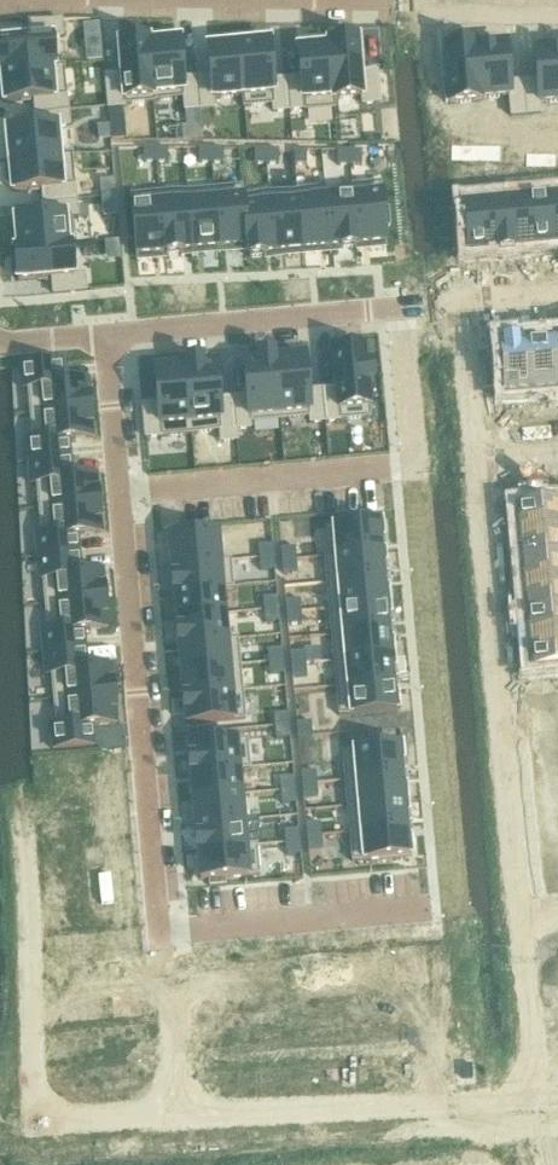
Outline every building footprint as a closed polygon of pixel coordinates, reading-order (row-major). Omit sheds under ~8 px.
[(0,42),(0,72),(63,67),(63,65),(56,66),(53,66),(51,38),(53,38),(62,37),(61,21),(28,24),(29,40),(0,42)] [(98,25),(84,27),(85,39),(99,38),(98,25)] [(333,44),(328,44),(334,110),(335,109),(334,102),(334,99),(361,97),(361,100),(362,105),(379,103),(376,70),(361,72),(358,42),(351,42),(350,40),(350,38),(333,39),(333,41),(333,44)] [(207,76),(196,77),(199,110),(214,109),(213,99),(241,97),(242,108),(244,108),(238,45),(232,45),(232,40),(214,42),(215,47),(208,47),(210,76),(207,76)] [(149,42),(148,42),(153,103),(154,102),(154,101),(183,98),(184,112),(199,110),(196,77),(184,78),(181,79),(178,41),(149,43),(149,42)] [(120,75),(104,76),(107,109),(124,108),(123,105),(153,103),(148,42),(117,45),(120,75)] [(268,42),(238,45),(244,108),(272,106),(272,113),(289,112),(286,79),(274,80),(271,80),(268,42)] [(297,78),(286,79),(289,112),(303,110),(303,112),(334,110),(328,44),(326,45),(326,46),(322,47),(322,42),(304,43),(305,48),(298,49),(300,77),(297,78)] [(475,48),(474,48),(479,103),(480,103),(480,101),(509,99),(510,118),(525,116),(522,83),(508,85),(504,47),(475,49),(475,48)] [(447,86),(443,87),(445,105),(449,104),(449,106),(479,103),(474,48),(444,50),(447,86)] [(522,83),(525,116),(540,115),(539,105),(557,104),(557,51),(534,53),(537,82),(522,83)] [(0,72),(0,75),(3,103),(33,100),(33,103),(34,114),(67,111),(63,67),(0,72)] [(36,129),(5,132),(8,162),(71,156),(71,155),(60,156),(57,127),(69,126),(67,111),(34,114),(36,126),(36,129)] [(109,128),(98,129),(99,140),(109,139),(109,128)] [(122,129),(109,131),(110,140),(123,139),(122,129)] [(397,134),(383,135),(383,145),(398,145),(397,134)] [(451,147),(451,161),(475,162),(475,147),(451,147)] [(475,147),(475,162),(487,162),(487,147),(475,147)] [(487,147),(487,162),(499,162),(500,148),(487,147)] [(143,149),(143,164),(155,164),(155,149),(143,149)] [(155,149),(155,164),(167,164),(167,149),(155,149)] [(198,150),(198,165),(210,165),(210,150),(198,150)] [(210,150),(210,165),(222,165),(223,150),(210,150)] [(254,151),(253,166),(266,166),(266,151),(254,151)] [(266,151),(266,166),(278,166),(278,151),(266,151)] [(294,151),(293,166),(306,166),(306,152),(294,151)] [(337,152),(337,167),(349,167),(349,152),(337,152)] [(349,152),(349,167),(361,167),(361,152),(349,152)] [(526,155),(526,167),(540,168),(540,156),(526,155)] [(9,167),(4,168),(5,185),(10,185),(11,192),(41,189),(42,192),(43,204),(76,201),(71,156),(8,162),(9,167)] [(540,156),(540,168),(555,168),(555,156),(540,156)] [(380,183),(351,186),(357,246),(385,243),(384,228),(389,227),(387,210),(382,210),(380,183)] [(241,186),(213,189),(219,248),(245,246),(246,253),(246,256),(247,256),(241,186)] [(241,186),(247,256),(249,255),(249,258),(264,257),(264,254),(274,253),(269,193),(242,196),(241,186)] [(325,188),(324,188),(329,248),(340,247),(340,250),(355,248),(355,246),(357,246),(351,186),(350,186),(351,197),(326,200),(325,188)] [(324,188),(296,191),(302,250),(329,248),(324,188)] [(213,189),(186,191),(191,251),(219,248),(213,189)] [(186,191),(158,194),(164,253),(165,253),(166,256),(181,255),(181,252),(191,251),(186,191)] [(296,191),(269,193),(274,253),(302,250),(296,191)] [(158,194),(130,196),(135,256),(164,253),(158,194)] [(543,200),(547,248),(557,247),(557,198),(543,200)] [(543,200),(517,202),(522,250),(547,248),(543,200)] [(14,228),(9,228),(11,246),(16,245),(16,250),(14,250),(15,251),(74,246),(71,216),(77,215),(76,201),(43,204),(44,215),(44,218),(13,221),(14,228)] [(517,202),(491,204),(496,253),(497,252),(498,255),(512,254),(512,251),(522,250),(517,202)] [(464,222),(459,223),(460,240),(465,240),(467,255),(496,253),(491,204),(462,207),(464,222)] [(118,242),(106,243),(107,261),(120,260),(118,242)] [(74,246),(15,251),(17,281),(51,278),(53,294),(85,291),(84,275),(75,275),(72,276),(70,247),(73,247),(74,247),(74,246)] [(501,362),(495,363),(497,381),(502,381),(504,396),(532,393),(528,345),(517,346),(516,343),(502,345),(502,347),(499,348),(501,362)] [(528,345),(532,393),(557,391),(557,388),(554,343),(528,345)] [(333,388),(321,390),(324,423),(370,418),(367,384),(372,383),(370,368),(366,368),(364,351),(333,354),(335,378),(336,388),(333,388)] [(244,397),(232,398),(235,431),(236,431),(250,429),(250,423),(279,421),(274,360),(273,360),(272,357),(257,358),(257,361),(243,362),(247,396),(244,397)] [(304,357),(274,360),(279,421),(309,418),(309,424),(324,423),(321,390),(310,391),(307,391),(306,381),(304,357)] [(61,363),(20,367),(22,390),(27,390),(30,415),(91,410),(89,395),(88,381),(63,383),(61,363)] [(185,368),(191,435),(219,432),(220,444),(237,442),(236,431),(235,431),(232,398),(221,399),(218,399),(215,365),(201,366),(201,364),(185,365),(185,368)] [(155,405),(142,406),(145,439),(191,435),(185,368),(154,371),(157,404),(155,405)] [(32,441),(27,441),(29,463),(70,460),(68,441),(93,439),(92,424),(91,410),(30,415),(32,441)] [(550,427),(535,428),(537,440),(551,439),(550,427)] [(535,428),(521,429),(522,441),(537,440),(535,428)] [(236,454),(223,455),(225,469),(238,468),(236,454)] [(70,460),(29,463),(31,486),(36,485),(38,511),(99,505),(98,491),(96,476),(72,478),(70,460)] [(41,536),(35,537),(37,559),(79,555),(77,536),(102,534),(100,519),(101,519),(99,505),(38,511),(41,536)] [(514,510),(515,526),(516,526),(517,538),(557,535),(557,506),(514,510)] [(335,556),(323,557),(323,559),(384,553),(384,552),(383,544),(383,542),(382,542),(380,524),(332,529),(335,556)] [(216,535),(168,539),(171,568),(230,562),(230,561),(219,562),(216,535)] [(517,538),(519,549),(517,549),(519,564),(557,561),(557,535),(517,538)] [(272,547),(258,548),(259,560),(273,559),(272,547)] [(295,550),(280,551),(281,563),(296,562),(295,550)] [(384,553),(323,559),(326,585),(386,579),(386,577),(386,569),(385,567),(384,567),(383,554),(384,554),(384,553)] [(79,555),(37,559),(39,581),(42,581),(45,606),(106,601),(104,586),(103,572),(80,574),(79,555)] [(273,559),(259,560),(260,572),(274,571),(273,559)] [(519,564),(520,579),(521,579),(522,590),(557,587),(557,561),(519,564)] [(230,562),(171,568),(172,578),(171,578),(172,593),(173,593),(173,594),(233,588),(230,562)] [(296,562),(281,563),(282,575),(297,574),(296,562)] [(386,579),(326,585),(328,611),(388,605),(386,591),(387,591),(387,590),(387,581),(386,579)] [(522,590),(523,601),(522,601),(524,616),(557,613),(557,587),(522,590)] [(233,588),(173,594),(176,620),(224,615),(221,591),(233,590),(233,588)] [(277,599),(263,600),(264,612),(278,611),(277,599)] [(47,632),(42,632),(44,654),(85,651),(83,632),(108,630),(107,615),(106,601),(45,606),(47,632)] [(299,601),(285,603),(286,615),(300,614),(299,601)] [(388,605),(328,611),(330,637),(391,631),(391,629),(390,621),(390,619),(389,619),(388,605)] [(278,611),(264,612),(265,624),(279,623),(278,611)] [(524,616),(525,631),(526,631),(527,642),(557,639),(557,613),(524,616)] [(300,614),(286,615),(287,627),(302,626),(300,614)] [(224,615),(176,620),(177,630),(175,630),(177,646),(178,645),(178,646),(238,640),(237,639),(226,640),(224,615)] [(391,631),(330,637),(333,663),(392,657),(391,643),(392,643),(392,642),(391,633),(391,631)] [(527,642),(528,655),(527,655),(529,671),(557,668),(557,639),(527,642)] [(238,640),(178,646),(180,672),(240,666),(238,640)] [(85,651),(44,654),(46,677),(51,676),(53,701),(114,696),(113,682),(111,667),(87,669),(85,651)] [(282,651),(267,652),(268,664),(283,663),(282,651)] [(304,653),(290,655),(291,667),(305,666),(304,653)] [(392,657),(333,663),(335,689),(396,683),(396,681),(395,673),(395,671),(394,671),(392,657)] [(283,663),(268,664),(269,676),(284,675),(283,663)] [(240,666),(180,672),(183,698),(242,692),(240,666)] [(305,666),(291,667),(292,679),(306,678),(305,666)] [(396,683),(335,689),(338,717),(397,712),(396,695),(397,695),(397,694),(396,685),(396,683)] [(183,698),(182,698),(183,713),(184,713),(185,726),(245,721),(242,692),(183,698)] [(56,727),(50,727),(52,751),(94,747),(92,727),(117,725),(115,710),(116,710),(114,696),(53,701),(56,727)] [(531,699),(533,716),(534,716),(535,728),(557,726),(557,697),(531,699)] [(288,715),(273,716),(274,728),(289,727),(288,715)] [(311,726),(296,728),(297,740),(312,738),(311,726)] [(289,727),(274,728),(275,740),(290,739),(289,727)] [(247,741),(187,746),(188,759),(187,759),(189,775),(190,774),(190,775),(249,769),(247,741)] [(401,748),(341,754),(344,782),(404,777),(404,775),(403,766),(403,765),(402,765),(401,748)] [(98,756),(41,762),(43,784),(47,783),(49,802),(124,795),(122,780),(121,775),(100,776),(98,756)] [(249,769),(190,775),(192,801),(240,796),(238,772),(250,771),(249,769)] [(315,773),(301,774),(302,786),(316,785),(315,773)] [(404,777),(344,782),(346,808),(406,803),(404,789),(406,789),(405,787),(405,778),(404,777)] [(294,780),(279,781),(280,793),(295,792),(294,780)] [(316,785),(302,786),(303,798),(317,797),(316,785)] [(295,792),(280,793),(281,805),(296,804),(295,792)] [(51,820),(47,820),(48,841),(105,836),(104,817),(125,815),(124,809),(125,809),(124,795),(49,802),(51,820)] [(240,796),(192,801),(194,827),(243,822),(240,796)] [(406,803),(346,808),(348,834),(409,829),(409,827),(408,818),(408,817),(407,817),(406,803)] [(243,822),(194,827),(195,837),(194,837),(196,853),(197,852),(197,853),(257,847),(256,846),(245,847),(243,822)] [(320,825),(305,826),(306,838),(321,837),(320,825)] [(409,829),(348,834),(351,863),(411,858),(409,841),(410,841),(410,839),(409,831),(409,829)] [(298,832),(284,833),(285,845),(299,844),(298,832)] [(105,836),(48,841),(50,862),(54,861),(56,880),(131,873),(129,858),(128,853),(107,854),(105,836)] [(321,837),(306,838),(308,850),(322,849),(321,837)] [(299,844),(285,845),(286,857),(300,856),(299,844)] [(257,847),(197,853),(199,882),(259,876),(257,847)] [(546,858),(547,873),(548,873),(549,887),(557,886),(557,857),(546,858)] [(58,898),(54,898),(56,919),(112,914),(111,895),(132,893),(132,887),(131,873),(56,880),(58,898)] [(112,914),(56,919),(57,940),(61,939),(63,957),(138,951),(137,936),(136,936),(136,930),(114,932),(112,914)] [(408,926),(393,927),(394,937),(409,935),(408,926)] [(393,927),(379,928),(380,938),(394,937),(393,927)] [(353,931),(339,932),(339,942),(354,940),(353,931)] [(339,932),(324,933),(325,943),(339,942),(339,932)] [(298,936),(284,937),(285,947),(299,945),(298,936)] [(284,937),(269,938),(270,948),(285,947),(284,937)] [(243,941),(229,942),(230,952),(244,950),(243,941)] [(229,942),(214,943),(215,953),(230,952),(229,942)] [(65,976),(61,976),(63,997),(119,992),(118,973),(139,971),(139,965),(138,951),(63,957),(65,976)] [(288,985),(261,988),(265,1036),(292,1033),(288,985)] [(371,985),(344,987),(348,1036),(375,1033),(371,985)] [(261,988),(233,990),(238,1038),(248,1037),(248,1040),(262,1039),(262,1036),(265,1036),(261,988)] [(206,1008),(202,1008),(204,1024),(207,1023),(209,1041),(238,1038),(233,990),(204,993),(206,1008)] [(471,1066),(461,1067),(462,1080),(472,1079),(471,1066)] [(357,1150),(358,1164),(384,1164),(383,1154),(359,1157),(358,1149),(357,1150)] [(305,1154),(306,1164),(332,1164),(331,1152),(305,1154)] [(383,1154),(384,1164),(410,1164),(409,1152),(383,1154)] [(279,1157),(279,1164),(306,1164),(305,1154),(295,1155),(295,1153),(280,1154),(281,1156),(279,1157)] [(250,1159),(251,1164),(279,1164),(279,1157),(250,1159)]
